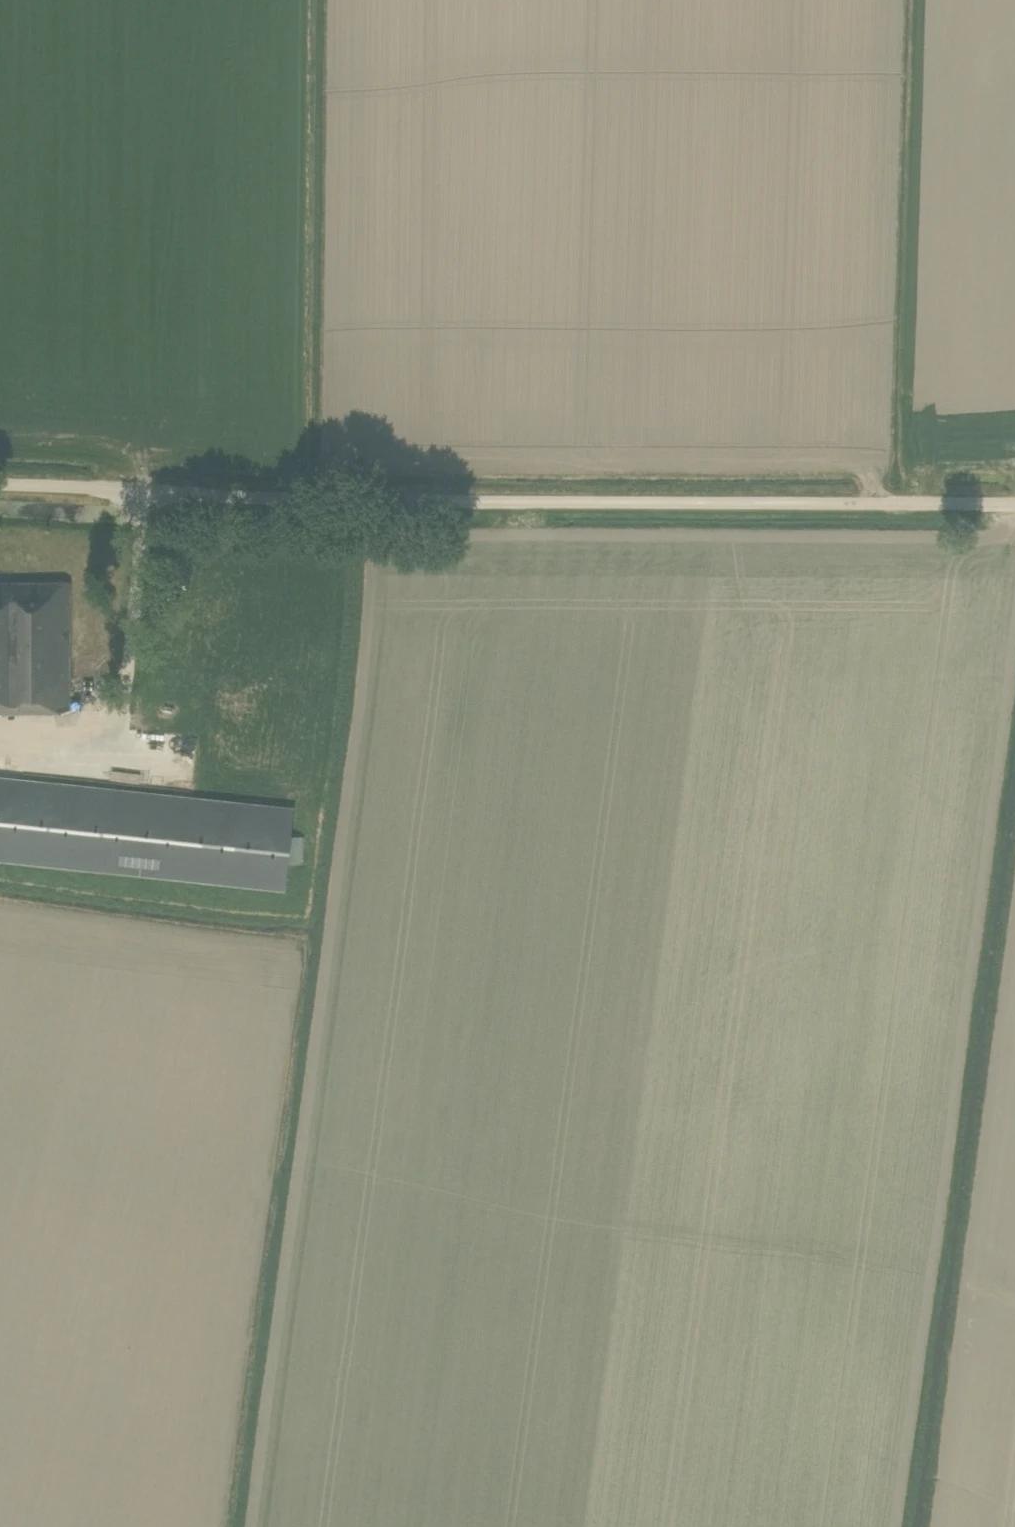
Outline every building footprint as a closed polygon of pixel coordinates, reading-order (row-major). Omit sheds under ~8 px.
[(70,709),(70,581),(0,581),(0,710),(70,709)] [(300,863),(303,835),(291,834),(294,806),(0,775),(0,859),(284,889),(287,861),(300,863)]
